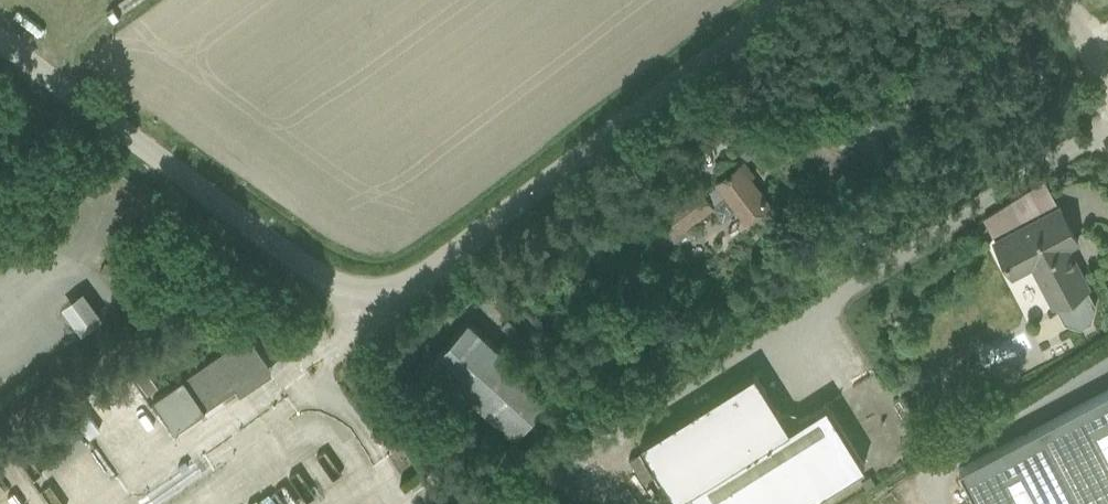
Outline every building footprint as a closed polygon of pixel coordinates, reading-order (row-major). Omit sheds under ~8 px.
[(695,161),(655,191),(680,225),(728,189),(749,218),(777,198),(742,151),(707,177),(695,161)] [(1043,177),(978,211),(1011,271),(1027,263),(1057,321),(1091,303),(1057,238),(1071,230),(1043,177)] [(75,274),(53,287),(69,315),(91,302),(75,274)] [(470,299),(434,339),(519,417),(556,376),(470,299)] [(182,429),(280,364),(253,325),(155,390),(182,429)] [(635,430),(680,503),(782,503),(860,457),(821,393),(785,415),(752,360),(635,430)] [(961,463),(983,503),(1107,503),(1107,380),(961,463)] [(51,445),(79,422),(58,397),(30,420),(51,445)] [(441,456),(412,476),(429,501),(458,481),(441,456)]
